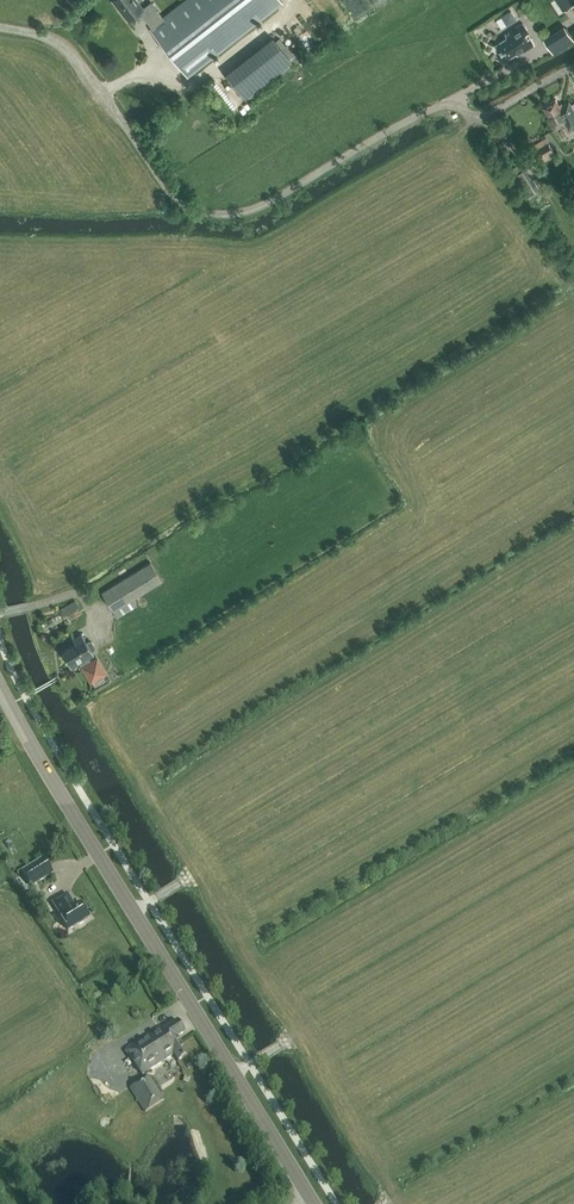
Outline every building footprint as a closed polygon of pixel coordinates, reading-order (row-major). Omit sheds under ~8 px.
[(282,2),(280,0),(186,0),(164,18),(151,2),(144,8),(138,0),(113,0),(128,21),(140,12),(152,27),(151,28),(188,76),(282,2)] [(343,2),(355,15),(367,4),(364,0),(345,0),(343,2)] [(501,15),(507,25),(516,19),(510,9),(501,15)] [(326,35),(321,25),(320,25),(315,15),(308,19),(318,39),(326,35)] [(518,55),(536,44),(522,23),(505,34),(507,37),(496,45),(505,60),(517,53),(518,55)] [(552,50),(572,38),(566,28),(546,40),(552,50)] [(221,69),(241,99),(290,64),(270,35),(221,69)] [(571,104),(564,108),(562,104),(560,106),(556,99),(543,107),(550,118),(547,119),(553,130),(565,123),(569,129),(573,127),(573,110),(571,104)] [(538,160),(553,151),(549,144),(546,138),(531,147),(534,153),(538,160)] [(539,190),(525,168),(524,169),(520,162),(510,169),(529,197),(539,190)] [(101,592),(112,611),(116,617),(137,605),(133,599),(162,581),(151,562),(101,592)] [(60,608),(64,614),(78,606),(75,600),(60,608)] [(89,657),(94,654),(92,651),(94,649),(95,646),(92,641),(89,641),(86,642),(81,634),(73,639),(76,644),(62,652),(71,668),(80,662),(83,667),(84,667),(91,679),(104,672),(96,660),(92,662),(89,657)] [(53,874),(43,859),(22,872),(32,887),(53,874)] [(90,918),(81,903),(75,907),(67,894),(53,903),(60,916),(59,916),(68,931),(78,925),(80,926),(84,923),(84,921),(90,918)] [(178,1061),(188,1055),(177,1037),(185,1032),(178,1020),(162,1029),(161,1027),(126,1048),(142,1074),(174,1055),(178,1061)] [(145,1112),(164,1100),(149,1076),(130,1088),(145,1112)]
